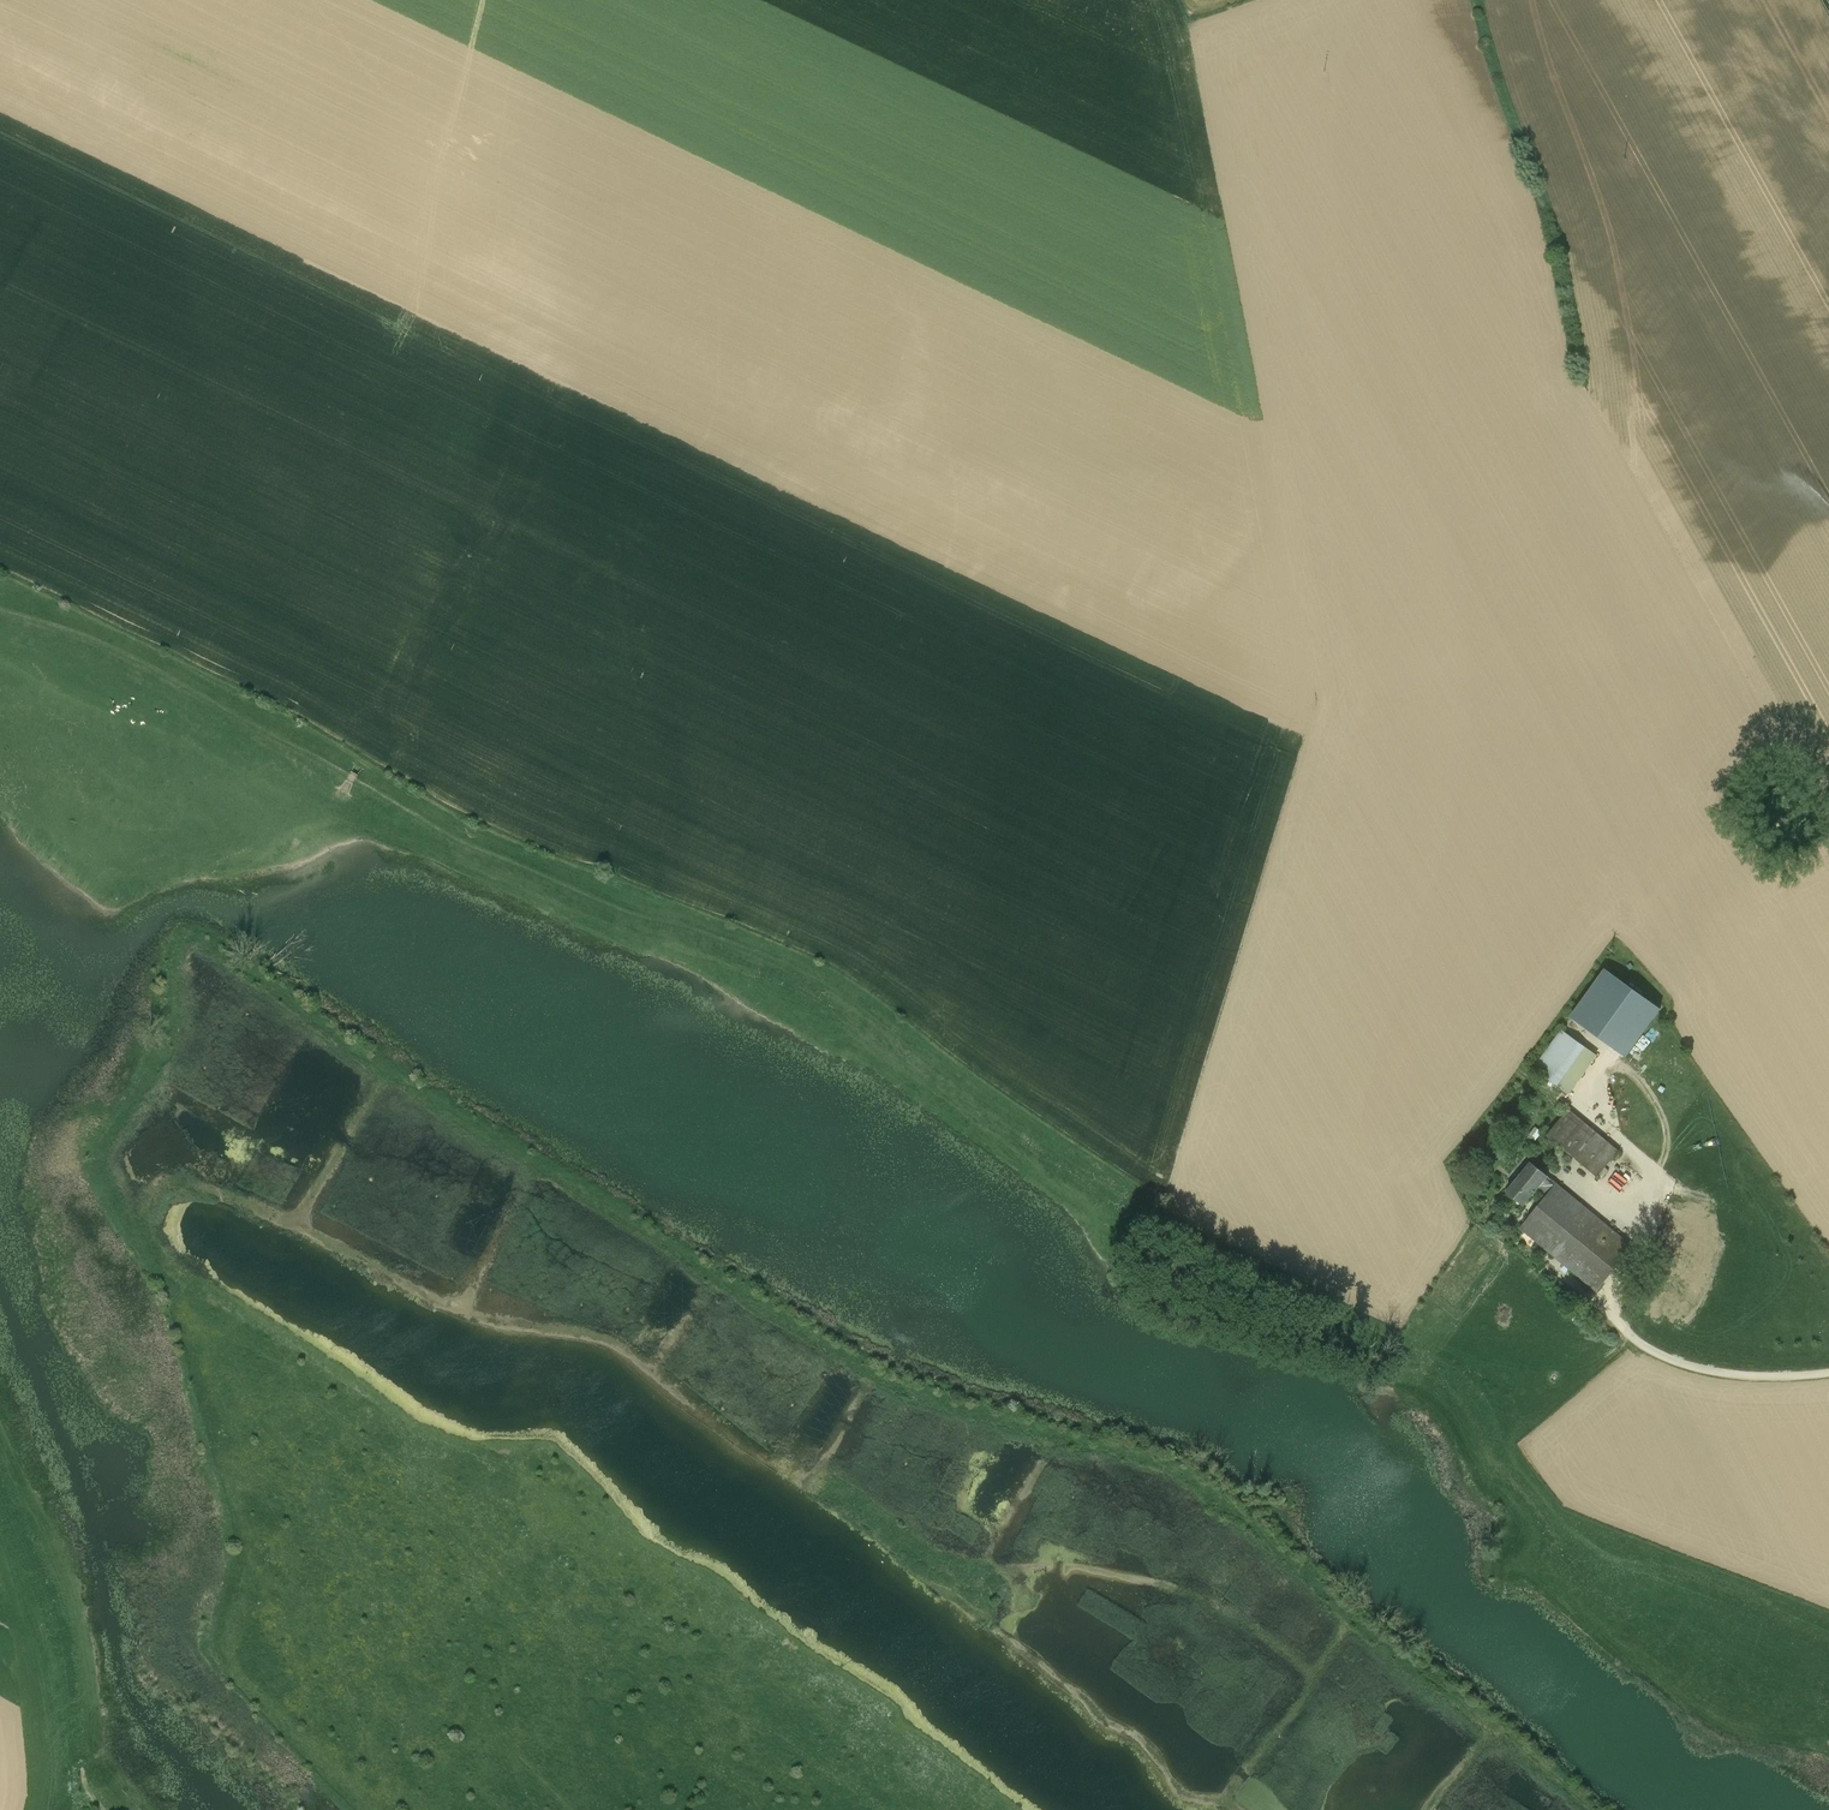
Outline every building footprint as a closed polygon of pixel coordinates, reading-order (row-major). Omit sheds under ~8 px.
[(1625,1056),(1660,1007),(1603,966),(1568,1015),(1625,1056)] [(1562,1030),(1534,1069),(1567,1093),(1595,1053),(1562,1030)] [(1619,1151),(1569,1109),(1547,1135),(1598,1177),(1619,1151)] [(1532,1162),(1508,1192),(1524,1205),(1538,1189),(1548,1177),(1549,1176),(1532,1162)] [(1548,1177),(1538,1189),(1548,1196),(1558,1184),(1548,1177)] [(1633,1246),(1558,1184),(1548,1196),(1521,1228),(1597,1291),(1633,1246)]
